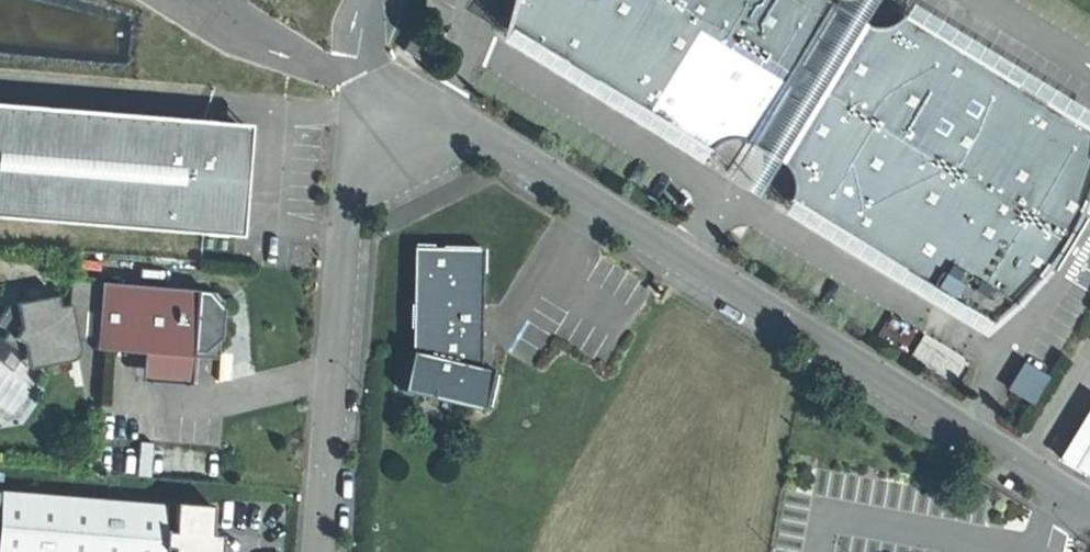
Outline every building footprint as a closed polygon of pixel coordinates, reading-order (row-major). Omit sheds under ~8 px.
[(504,29),(705,153),(714,145),(723,141),(736,141),(745,144),(829,6),(823,0),(512,0),(504,29)] [(829,6),(745,144),(722,181),(737,190),(755,200),(777,163),(861,26),(877,0),(832,0),(829,6)] [(861,26),(777,163),(788,180),(789,188),(789,195),(785,202),(987,326),(1018,296),(1032,281),(1041,269),(1049,259),(1054,252),(1060,243),(1065,232),(1074,215),(1082,198),(1089,181),(1089,179),(1089,133),(900,16),(886,26),(880,28),(871,28),(861,26)] [(0,106),(0,220),(228,237),(239,229),(243,181),(246,134),(236,123),(0,106)] [(486,252),(414,248),(411,356),(402,393),(432,400),(433,393),(482,404),(482,412),(484,412),(494,370),(491,369),(491,371),(481,370),(483,320),(486,252)] [(0,321),(0,327),(9,334),(4,343),(25,358),(38,367),(46,356),(78,352),(77,343),(95,343),(97,343),(101,285),(72,284),(72,308),(58,309),(35,313),(28,308),(21,317),(17,312),(11,308),(0,321)] [(196,292),(101,285),(97,343),(95,343),(95,352),(143,355),(192,359),(192,355),(196,292)] [(216,294),(196,292),(192,355),(220,356),(223,303),(216,294)] [(16,306),(17,312),(21,317),(28,308),(35,313),(58,309),(56,299),(16,306)] [(955,382),(970,358),(927,332),(912,355),(955,382)] [(38,367),(25,358),(28,370),(65,364),(59,359),(78,352),(46,356),(38,367)] [(192,359),(143,355),(142,366),(163,367),(191,369),(192,359)] [(1002,387),(1029,400),(1044,372),(1017,359),(1002,387)] [(1059,460),(1089,479),(1089,409),(1059,460)] [(0,496),(0,503),(0,551),(163,551),(164,534),(166,506),(0,496)] [(164,534),(163,551),(209,551),(209,546),(211,510),(174,508),(173,534),(164,534)]
